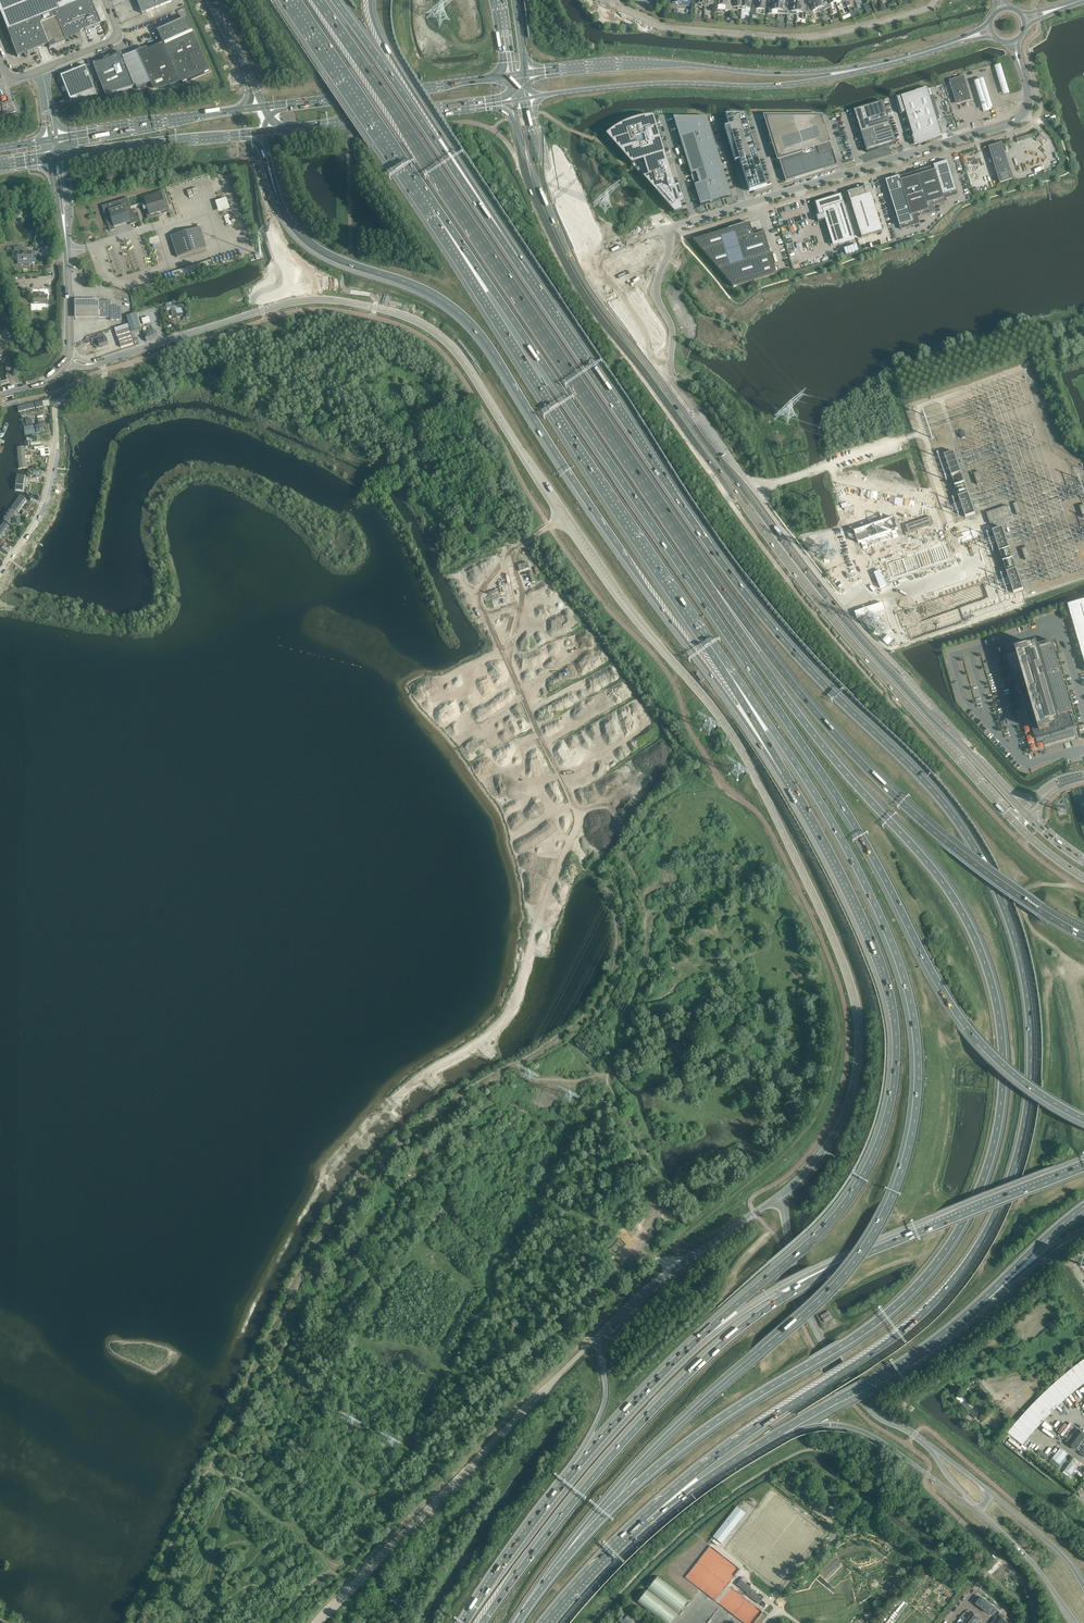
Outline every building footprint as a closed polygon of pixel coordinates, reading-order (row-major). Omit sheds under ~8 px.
[(7,31),(10,39),(17,57),(23,54),(24,56),(25,57),(26,57),(28,56),(28,55),(27,53),(48,45),(49,48),(65,42),(63,38),(99,24),(90,0),(0,0),(0,14),(7,31)] [(142,14),(172,1),(172,0),(136,0),(142,14)] [(718,5),(726,6),(726,10),(730,10),(731,6),(731,3),(731,2),(728,2),(728,0),(718,0),(718,5)] [(731,6),(733,7),(738,7),(738,9),(742,9),(742,0),(734,0),(733,3),(731,3),(731,6)] [(742,9),(744,9),(745,10),(745,8),(750,8),(751,0),(742,0),(742,9)] [(757,6),(753,6),(752,16),(756,16),(756,9),(764,9),(765,0),(757,0),(757,6)] [(768,14),(772,14),(777,14),(778,13),(778,11),(779,0),(773,0),(773,1),(771,1),(771,3),(769,3),(768,14)] [(778,13),(787,14),(787,7),(784,7),(785,0),(783,0),(779,0),(778,11),(778,13)] [(787,7),(787,14),(791,14),(796,15),(797,12),(797,1),(793,0),(793,1),(791,1),(791,8),(787,7)] [(808,2),(812,10),(809,11),(811,18),(815,16),(813,11),(818,9),(814,0),(810,0),(810,1),(808,2)] [(818,9),(819,12),(828,8),(825,2),(822,3),(821,0),(814,0),(818,9)] [(825,2),(828,8),(829,8),(831,7),(830,4),(836,2),(835,0),(828,0),(828,1),(825,2)] [(797,1),(797,12),(802,13),(802,18),(805,18),(806,11),(803,11),(803,2),(802,2),(802,1),(797,1)] [(859,10),(850,13),(853,19),(861,15),(859,10)] [(148,50),(147,48),(136,52),(150,83),(153,88),(155,88),(156,88),(157,88),(160,88),(161,88),(164,88),(166,87),(169,87),(171,86),(173,85),(181,81),(182,84),(210,71),(193,34),(192,34),(190,32),(192,31),(187,18),(158,31),(163,43),(148,50)] [(93,63),(93,64),(105,95),(134,87),(134,86),(123,57),(121,53),(120,52),(118,54),(117,55),(115,56),(114,57),(110,59),(110,57),(104,59),(104,61),(102,62),(98,62),(96,63),(93,63)] [(136,52),(123,57),(134,86),(136,85),(137,88),(150,83),(136,52)] [(1001,64),(994,66),(1003,96),(1010,94),(1001,64)] [(98,96),(86,66),(71,72),(67,70),(66,74),(61,76),(70,101),(98,96)] [(964,77),(951,81),(957,103),(970,99),(964,77)] [(983,79),(974,82),(983,112),(993,109),(983,79)] [(900,97),(895,98),(900,114),(905,113),(915,144),(942,135),(928,88),(900,97)] [(10,101),(2,104),(2,105),(0,106),(0,114),(10,113),(11,112),(12,112),(12,111),(13,110),(13,109),(13,108),(12,107),(10,101)] [(883,101),(853,110),(866,152),(896,143),(883,101)] [(729,128),(725,130),(735,162),(739,161),(749,191),(766,186),(744,116),(726,116),(727,121),(729,128)] [(611,131),(606,135),(606,136),(619,151),(630,164),(643,160),(648,176),(642,178),(674,214),(682,211),(679,201),(683,200),(679,186),(675,187),(669,169),(660,139),(653,117),(647,117),(640,118),(634,120),(628,122),(622,125),(616,128),(611,131)] [(707,117),(673,117),(700,206),(731,196),(707,117)] [(782,117),(765,117),(771,135),(769,135),(769,136),(774,136),(776,143),(775,143),(776,148),(778,147),(779,151),(776,152),(779,161),(785,181),(837,165),(825,127),(825,126),(823,126),(821,117),(798,117),(782,117)] [(1016,139),(1017,143),(1032,138),(1032,136),(1031,135),(1031,134),(1016,139)] [(1002,143),(989,147),(1000,183),(1013,179),(1002,143)] [(900,176),(886,181),(901,230),(920,224),(918,217),(935,212),(934,206),(947,202),(946,199),(958,195),(948,162),(934,166),(935,170),(924,174),(906,179),(902,181),(900,176)] [(863,188),(847,193),(861,238),(882,231),(871,194),(865,195),(863,188)] [(141,197),(144,206),(143,207),(144,210),(145,210),(148,219),(170,212),(164,190),(141,197)] [(841,195),(815,203),(817,211),(819,216),(816,217),(817,222),(830,218),(838,244),(854,239),(841,195)] [(220,212),(231,208),(227,197),(217,201),(220,212)] [(128,198),(102,206),(110,231),(115,229),(115,227),(130,223),(130,225),(138,222),(136,213),(133,214),(128,198)] [(747,224),(693,240),(734,288),(777,274),(763,230),(751,234),(747,224)] [(207,248),(200,227),(171,237),(177,257),(207,248)] [(49,241),(49,236),(46,237),(45,229),(40,230),(42,242),(49,241)] [(848,247),(849,253),(860,251),(858,245),(848,247)] [(32,260),(32,251),(29,251),(29,249),(25,249),(25,251),(17,251),(18,261),(32,260)] [(176,275),(212,266),(211,261),(175,270),(176,275)] [(37,295),(33,296),(34,304),(48,304),(48,295),(44,295),(44,293),(37,293),(37,295)] [(87,301),(75,301),(75,318),(86,318),(99,318),(99,300),(87,301)] [(99,301),(99,318),(103,318),(110,318),(110,320),(121,320),(121,307),(111,307),(111,301),(99,301)] [(183,313),(181,305),(179,306),(178,305),(174,306),(174,304),(170,305),(173,317),(177,316),(177,314),(183,313)] [(141,328),(136,314),(127,317),(131,331),(141,328)] [(134,343),(129,328),(116,333),(121,347),(134,343)] [(155,339),(153,333),(152,330),(144,333),(145,336),(147,341),(155,339)] [(109,346),(107,338),(106,339),(104,333),(98,335),(99,337),(91,339),(93,345),(96,344),(96,345),(96,347),(96,348),(97,349),(99,349),(101,349),(109,346)] [(35,408),(33,403),(18,407),(19,412),(35,408)] [(44,433),(43,425),(24,428),(25,436),(44,433)] [(27,468),(25,446),(17,447),(19,469),(27,468)] [(50,455),(49,448),(45,449),(44,446),(35,448),(35,449),(38,449),(39,451),(40,451),(41,457),(50,455)] [(944,455),(951,476),(961,473),(954,452),(944,455)] [(974,474),(978,485),(984,483),(980,471),(974,474)] [(15,491),(24,492),(26,475),(17,474),(15,491)] [(958,497),(965,518),(976,514),(968,493),(958,497)] [(28,500),(21,495),(12,507),(19,512),(28,500)] [(1013,504),(1017,515),(1022,514),(1018,502),(1013,504)] [(986,513),(990,524),(1011,517),(1007,506),(986,513)] [(11,508),(3,519),(10,524),(18,513),(11,508)] [(934,525),(931,517),(906,526),(909,534),(934,525)] [(899,529),(894,518),(854,532),(859,544),(861,543),(863,549),(898,537),(896,530),(899,529)] [(4,522),(0,528),(0,538),(1,538),(10,526),(4,522)] [(992,531),(999,552),(1010,549),(1002,527),(992,531)] [(949,559),(944,544),(888,564),(893,578),(949,559)] [(4,546),(1,550),(7,555),(10,551),(4,546)] [(1022,549),(1026,560),(1032,558),(1028,547),(1022,549)] [(520,564),(517,565),(519,571),(522,570),(529,568),(527,562),(521,564),(520,564)] [(1006,573),(1013,594),(1024,590),(1017,569),(1006,573)] [(1068,605),(1071,616),(1071,617),(1083,662),(1083,600),(1068,605)] [(1024,725),(1025,725),(1022,726),(1023,727),(1024,731),(1024,732),(1025,735),(1025,736),(1026,740),(1027,741),(1028,745),(1028,746),(1029,750),(1030,753),(1030,754),(1033,753),(1040,751),(1041,751),(1045,749),(1046,749),(1053,747),(1054,747),(1058,746),(1059,745),(1064,744),(1065,744),(1071,742),(1078,740),(1078,739),(1077,736),(1076,732),(1076,731),(1075,727),(1077,727),(1073,715),(1071,715),(1071,713),(1073,712),(1059,665),(1055,650),(1039,654),(1037,645),(1006,654),(1012,675),(1010,675),(1009,675),(1012,683),(1013,683),(1012,682),(1014,682),(1017,693),(1020,703),(1018,704),(1021,714),(1023,713),(1025,720),(1023,721),(1024,725)] [(704,680),(698,673),(696,675),(701,683),(704,680)] [(822,1320),(830,1315),(829,1312),(820,1317),(822,1320)] [(825,1324),(833,1319),(831,1316),(823,1321),(825,1324)] [(1083,1383),(1083,1375),(1078,1367),(1072,1371),(1068,1375),(1062,1379),(1057,1384),(1068,1397),(1072,1393),(1076,1389),(1082,1385),(1083,1383)] [(1068,1397),(1057,1384),(1052,1389),(1047,1393),(1058,1405),(1063,1401),(1068,1397)] [(956,1397),(974,1417),(982,1411),(964,1391),(956,1397)] [(1054,1410),(1058,1405),(1047,1393),(1041,1399),(1038,1402),(1033,1407),(1028,1413),(1040,1424),(1044,1419),(1049,1415),(1054,1410)] [(1071,1410),(1075,1408),(1069,1398),(1065,1400),(1071,1410)] [(1032,1434),(1035,1430),(1037,1427),(1040,1424),(1028,1413),(1023,1418),(1019,1423),(1014,1428),(1010,1434),(1027,1448),(1027,1447),(1023,1444),(1026,1441),(1029,1437),(1032,1434)] [(1083,1438),(1083,1434),(1078,1429),(1067,1443),(1075,1450),(1083,1438)] [(1047,1449),(1049,1446),(1042,1442),(1035,1453),(1038,1454),(1044,1457),(1047,1453),(1050,1454),(1053,1449),(1051,1448),(1049,1451),(1045,1449),(1045,1448),(1047,1449)] [(1068,1454),(1060,1448),(1052,1459),(1061,1466),(1067,1459),(1065,1457),(1068,1454)] [(1078,1466),(1072,1461),(1065,1471),(1063,1472),(1063,1473),(1069,1477),(1072,1479),(1076,1474),(1076,1473),(1074,1471),(1078,1466)] [(803,1466),(790,1471),(791,1475),(799,1472),(801,1477),(806,1476),(803,1466)] [(745,1514),(737,1507),(713,1537),(722,1544),(745,1514)] [(688,1600),(688,1599),(658,1576),(637,1603),(663,1622),(670,1622),(688,1600)] [(751,1591),(746,1588),(747,1586),(739,1581),(736,1585),(743,1591),(743,1592),(753,1600),(756,1595),(753,1593),(754,1592),(752,1590),(751,1591)] [(996,1608),(982,1597),(976,1604),(990,1615),(991,1615),(994,1617),(999,1611),(996,1608)] [(998,1614),(992,1622),(1006,1622),(1005,1622),(1007,1621),(1004,1619),(1006,1617),(1001,1613),(999,1615),(998,1614)] [(625,1614),(620,1621),(623,1622),(637,1622),(625,1614)] [(975,1614),(968,1622),(979,1622),(982,1620),(975,1614)]
